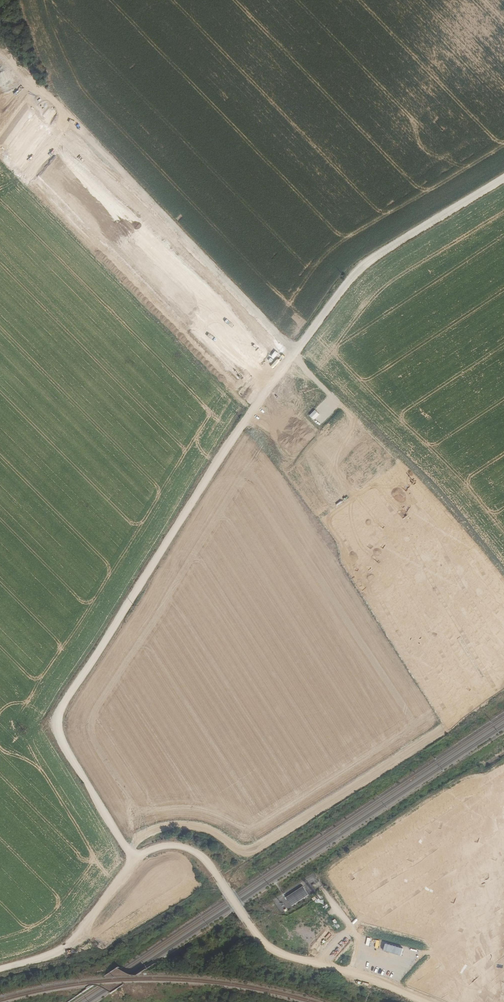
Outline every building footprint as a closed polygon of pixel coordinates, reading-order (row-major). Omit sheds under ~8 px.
[(314,890),(312,886),(318,882),(313,874),(302,881),(309,894),(314,890)] [(304,887),(287,897),(293,906),(310,895),(304,887)] [(313,901),(296,912),(302,920),(319,909),(313,901)]
